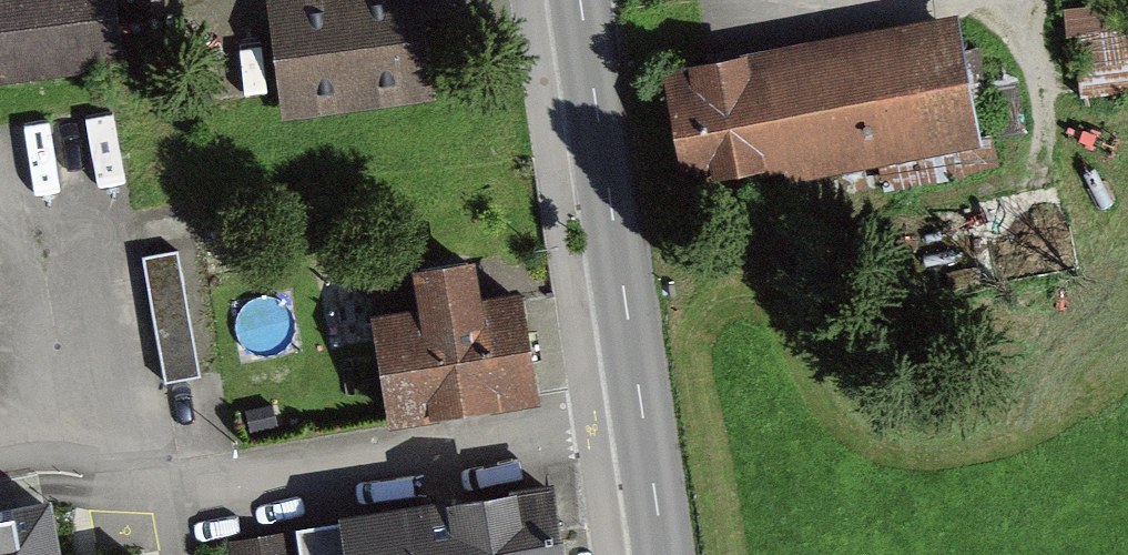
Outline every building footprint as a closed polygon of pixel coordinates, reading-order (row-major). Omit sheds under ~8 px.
[(9,80),(139,66),(132,0),(1,0),(9,80)] [(275,4),(289,109),(427,91),(420,38),(415,0),(305,0),(275,4)] [(1078,1),(1084,93),(1127,90),(1127,0),(1099,0),(1078,1)] [(967,23),(690,73),(712,196),(989,146),(967,23)] [(187,250),(142,258),(163,385),(207,378),(187,250)] [(467,264),(371,279),(392,416),(532,394),(517,298),(474,305),(471,284),(467,264)] [(41,484),(0,491),(0,554),(54,554),(41,484)] [(305,528),(309,554),(590,554),(579,485),(305,528)]
